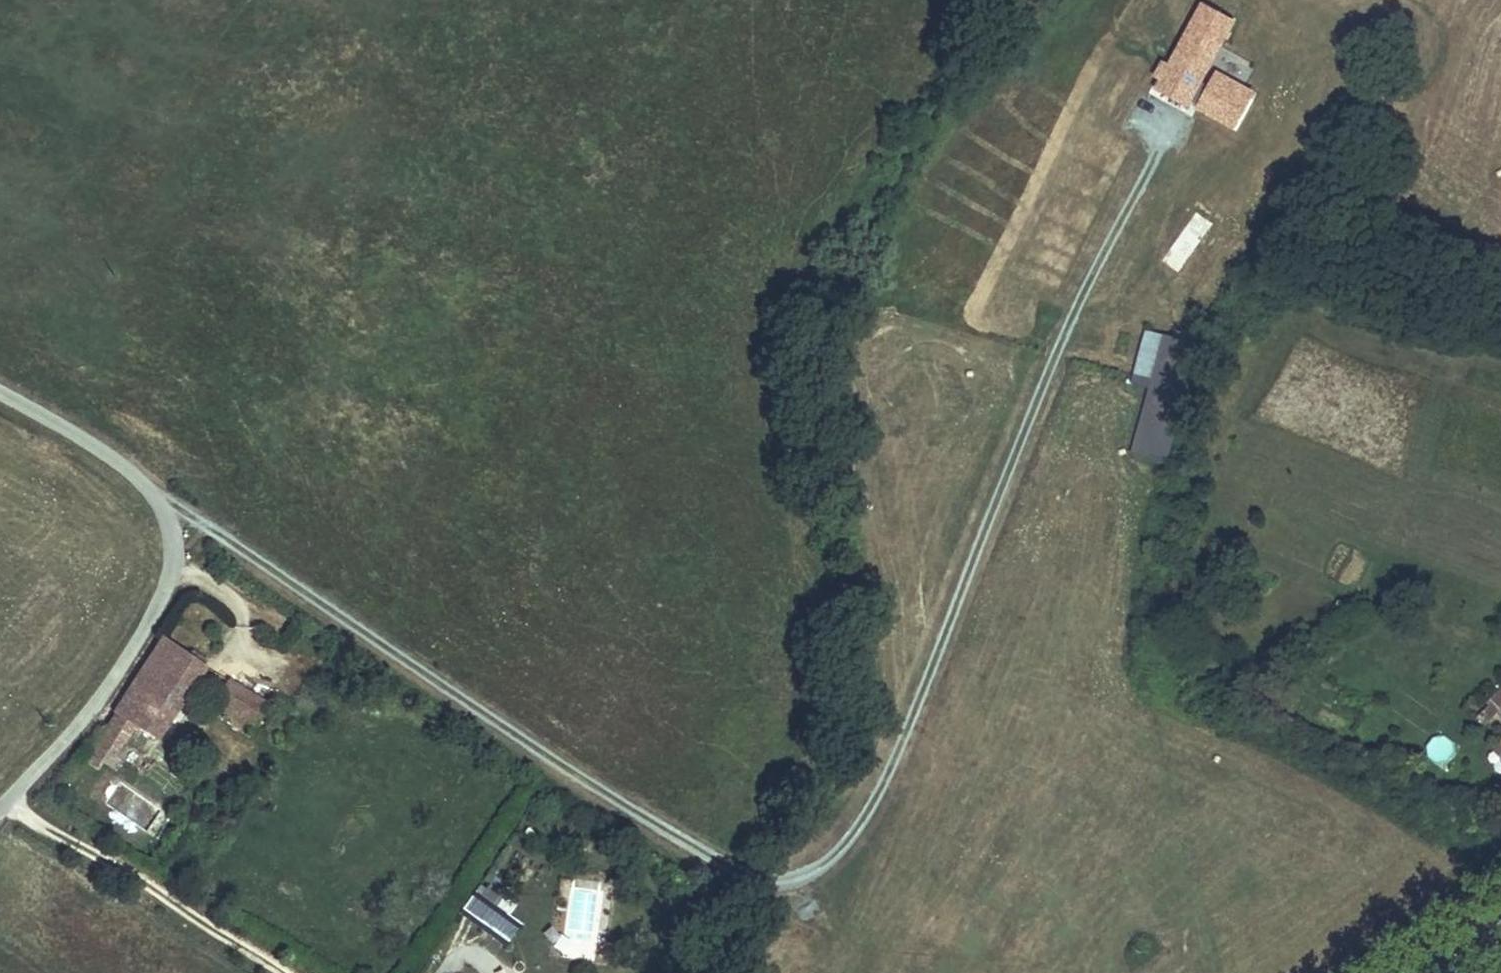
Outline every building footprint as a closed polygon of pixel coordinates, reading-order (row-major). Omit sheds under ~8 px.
[(1145,384),(1129,452),(1168,462),(1198,342),(1142,328),(1130,380),(1145,384)] [(203,669),(160,642),(114,713),(161,741),(203,669)] [(269,708),(274,698),(241,679),(235,691),(269,708)] [(269,708),(235,691),(225,685),(211,709),(254,733),(269,708)] [(124,764),(134,747),(104,730),(90,755),(101,761),(105,754),(124,764)] [(1438,735),(1427,755),(1445,765),(1456,745),(1438,735)] [(111,781),(99,805),(150,830),(162,805),(111,781)] [(522,939),(492,916),(476,937),(506,960),(522,939)]
